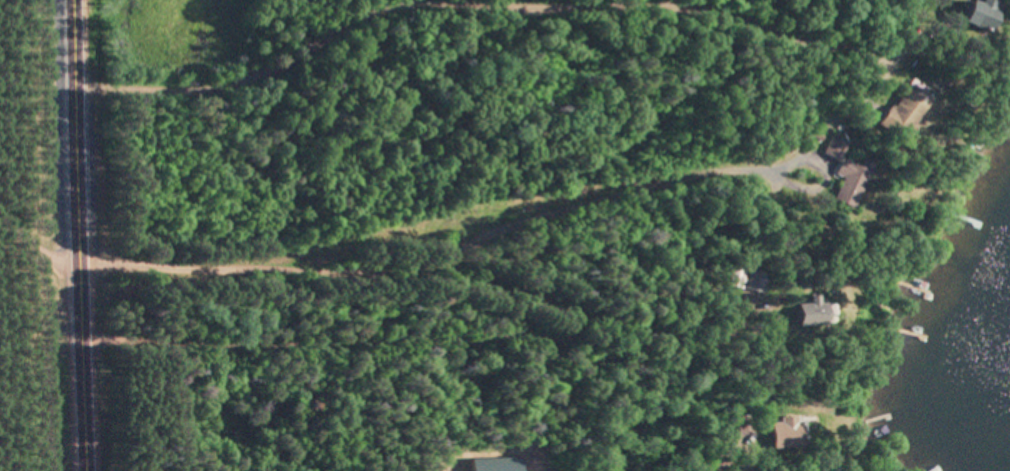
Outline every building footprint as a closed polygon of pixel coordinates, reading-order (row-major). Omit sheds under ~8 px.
[(1007,6),(990,0),(976,0),(966,25),(996,36),(1007,6)] [(907,143),(932,96),(907,83),(882,130),(907,143)] [(855,210),(874,165),(863,160),(859,167),(844,161),(837,177),(843,180),(833,201),(855,210)] [(822,297),(810,297),(810,304),(794,305),(795,327),(833,326),(832,304),(822,304),(822,297)] [(771,423),(771,449),(806,449),(806,423),(771,423)]
